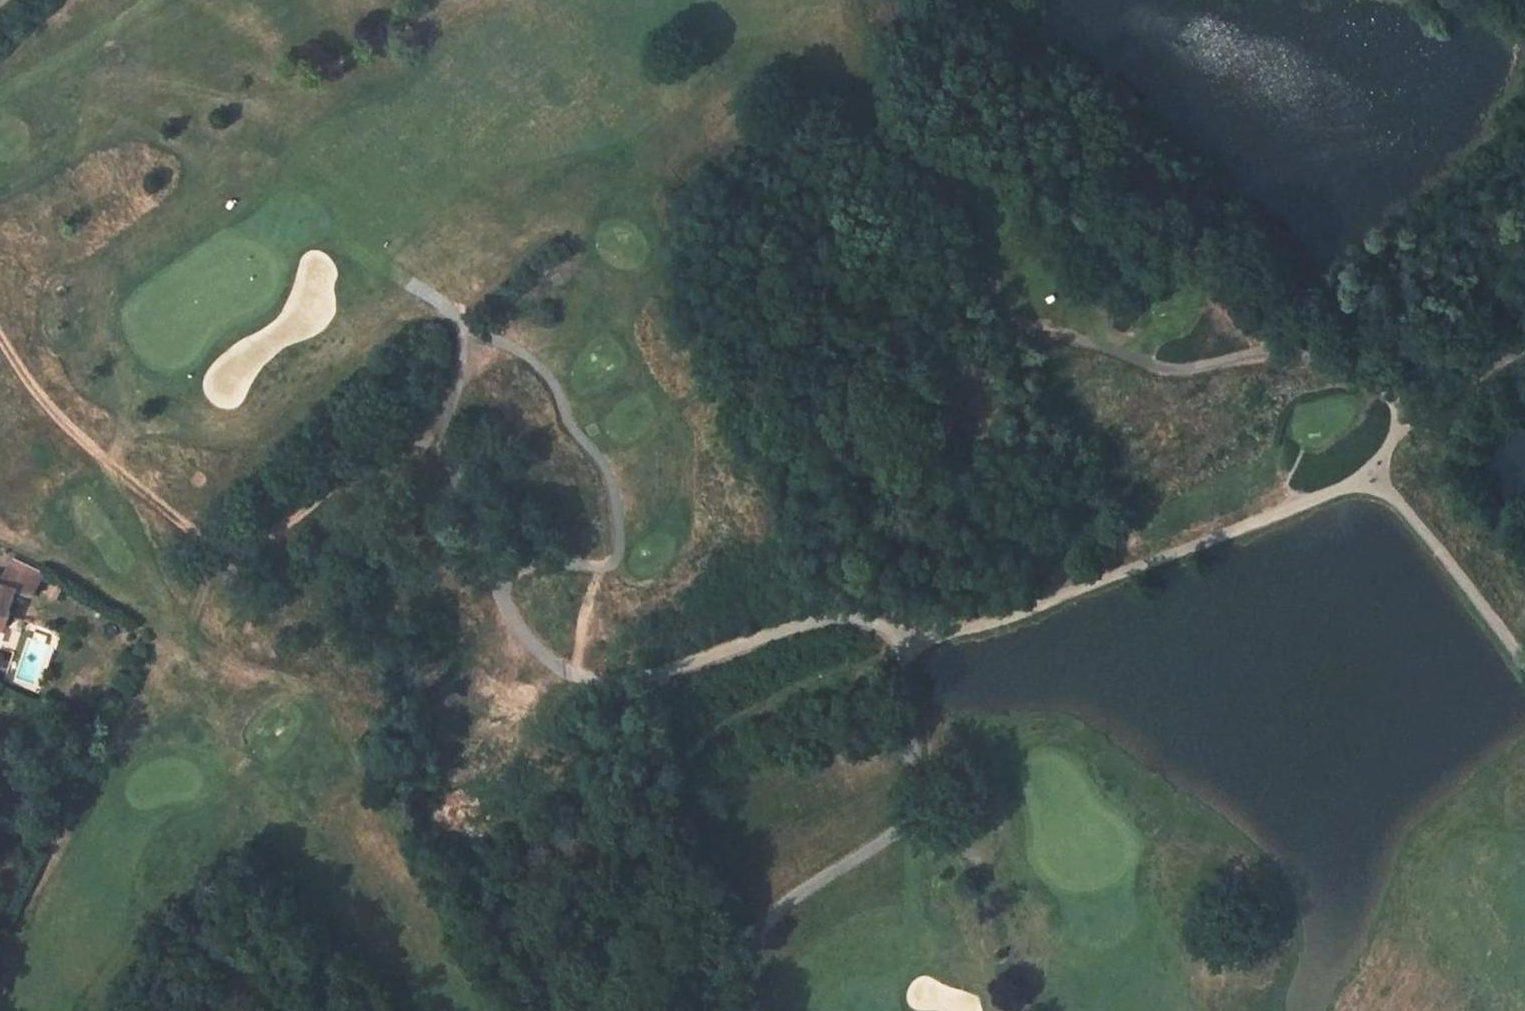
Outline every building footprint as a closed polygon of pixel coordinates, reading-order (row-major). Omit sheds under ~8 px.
[(6,629),(18,591),(33,595),(45,572),(14,558),(1,585),(0,585),(0,628),(6,629)]
